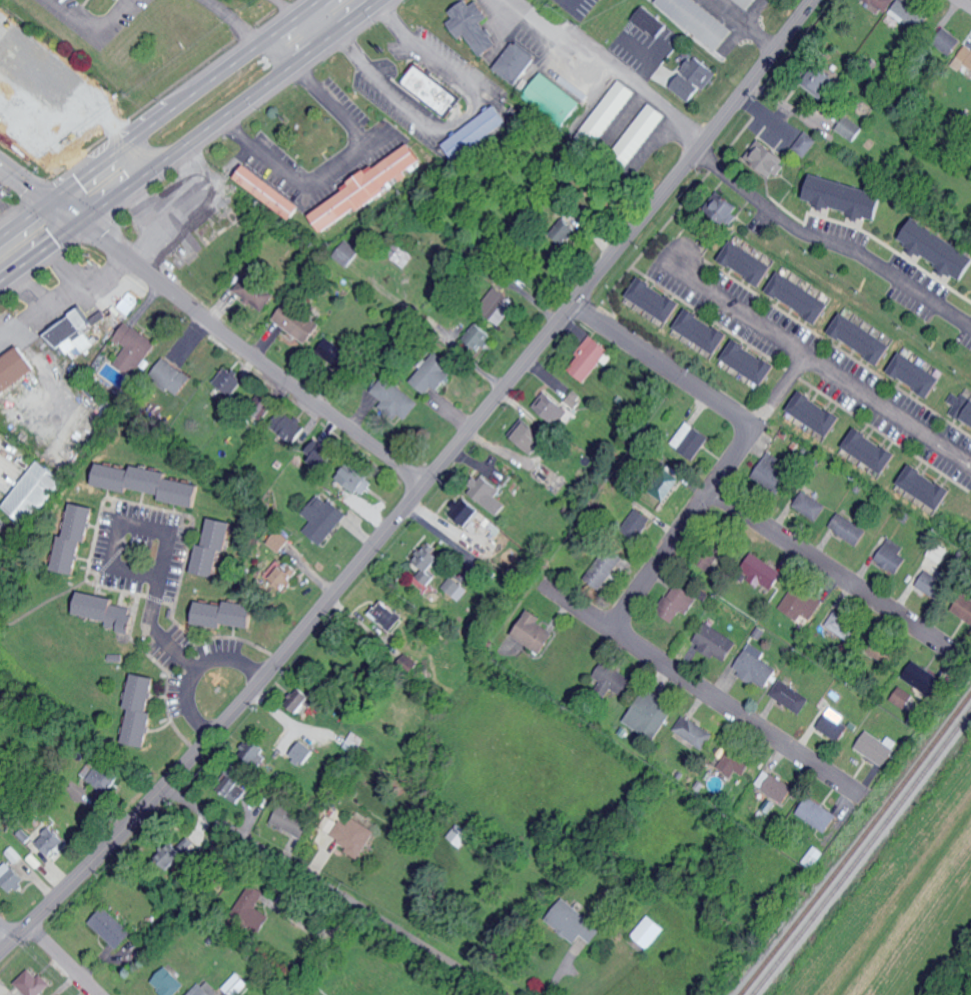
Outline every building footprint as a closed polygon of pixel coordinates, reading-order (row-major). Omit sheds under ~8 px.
[(500,45),(485,21),(492,17),(481,0),(473,5),(470,0),(468,0),(452,10),(456,18),(450,22),(462,39),(468,35),(482,57),(500,45)] [(699,0),(660,0),(657,3),(719,51),(736,29),(699,0)] [(750,10),(758,0),(738,0),(750,10)] [(885,13),(893,0),(864,0),(885,13)] [(922,30),(931,15),(905,0),(900,0),(892,13),(922,30)] [(659,38),(670,25),(644,5),(634,18),(659,38)] [(964,42),(947,27),(935,39),(952,55),(964,42)] [(517,40),(495,67),(517,85),(539,58),(517,40)] [(967,44),(956,60),(970,69),(970,47),(967,44)] [(684,73),(710,88),(721,70),(695,55),(684,73)] [(19,61),(68,97),(49,122),(41,116),(39,118),(4,92),(6,90),(0,86),(8,76),(3,72),(10,61),(16,65),(19,61)] [(464,97),(419,65),(405,84),(451,116),(464,97)] [(813,83),(819,89),(821,87),(827,92),(840,78),(828,67),(813,83)] [(567,126),(585,102),(543,72),(525,96),(567,126)] [(672,86),(692,102),(703,89),(683,73),(672,86)] [(634,160),(668,115),(652,102),(618,147),(634,160)] [(510,123),(499,105),(443,142),(454,160),(510,123)] [(857,141),(865,126),(846,115),(838,130),(857,141)] [(807,157),(820,140),(807,130),(794,148),(807,157)] [(775,177),(790,161),(764,137),(749,154),(775,177)] [(311,210),(323,230),(427,164),(414,144),(311,210)] [(304,207),(249,163),(238,177),(294,220),(304,207)] [(889,194),(815,175),(812,185),(808,184),(804,199),(883,219),(889,194)] [(744,205),(724,195),(714,214),(734,224),(744,205)] [(970,277),(970,250),(913,217),(900,240),(970,279),(970,277)] [(350,267),(363,251),(348,240),(336,256),(350,267)] [(722,260),(766,285),(777,265),(734,240),(722,260)] [(822,322),(834,303),(781,271),(769,291),(822,322)] [(235,291),(266,310),(277,292),(246,273),(235,291)] [(673,322),(685,302),(642,277),(630,296),(673,322)] [(518,303),(497,288),(481,310),(502,326),(518,303)] [(118,307),(129,315),(141,300),(130,291),(118,307)] [(274,321),(309,344),(320,327),(285,304),(274,321)] [(719,354),(731,335),(690,309),(678,328),(719,354)] [(833,332),(885,363),(896,345),(844,313),(833,332)] [(159,343),(130,321),(116,340),(126,348),(116,362),(135,376),(159,343)] [(465,338),(485,350),(495,334),(475,322),(465,338)] [(610,348),(590,335),(577,354),(580,355),(569,371),(587,383),(610,348)] [(346,374),(356,361),(328,337),(317,350),(346,374)] [(767,385),(779,365),(736,340),(725,359),(767,385)] [(25,348),(0,364),(0,394),(38,370),(25,348)] [(945,378),(904,352),(892,371),(934,397),(945,378)] [(413,384),(428,394),(433,387),(439,391),(455,367),(433,353),(413,384)] [(153,375),(182,396),(194,377),(166,357),(153,375)] [(222,388),(213,399),(220,405),(219,405),(223,408),(247,382),(229,366),(215,381),(222,388)] [(421,399),(382,377),(370,397),(409,419),(421,399)] [(957,388),(944,408),(963,420),(964,418),(970,423),(970,397),(957,388)] [(565,404),(544,391),(534,408),(566,427),(584,397),(573,391),(565,404)] [(791,411),(838,440),(850,420),(803,391),(791,411)] [(272,429),(300,445),(309,428),(281,412),(272,429)] [(549,436),(522,419),(511,437),(538,453),(549,436)] [(696,460),(711,437),(687,421),(672,445),(696,460)] [(887,474),(900,455),(859,427),(846,446),(887,474)] [(310,464),(327,473),(338,452),(320,443),(310,464)] [(4,505),(31,527),(67,480),(40,459),(4,505)] [(783,492),(793,472),(764,459),(755,479),(783,492)] [(956,491),(914,464),(901,483),(944,510),(956,491)] [(372,474),(363,468),(359,474),(349,466),(340,478),(365,496),(374,484),(368,480),(372,474)] [(664,502),(681,480),(667,469),(650,491),(664,502)] [(499,498),(504,487),(480,476),(470,496),(504,512),(509,503),(499,498)] [(821,520),(829,503),(803,491),(795,508),(821,520)] [(304,531),(323,545),(347,514),(319,493),(304,514),(312,520),(304,531)] [(470,525),(481,507),(461,496),(451,514),(470,525)] [(96,507),(74,503),(67,539),(60,537),(54,570),(77,574),(83,541),(90,542),(96,507)] [(626,524),(641,535),(653,519),(638,507),(626,524)] [(869,531),(839,511),(829,527),(859,547),(869,531)] [(200,543),(195,572),(221,577),(232,522),(211,518),(207,544),(200,543)] [(291,538),(276,531),(269,546),(283,553),(291,538)] [(902,555),(906,547),(890,538),(876,560),(899,575),(909,559),(902,555)] [(418,575),(430,585),(438,576),(433,572),(445,558),(427,544),(415,560),(425,568),(418,575)] [(609,587),(621,559),(605,553),(594,580),(609,587)] [(786,570),(753,555),(743,576),(776,591),(786,570)] [(286,592),(294,583),(292,581),(297,575),(280,559),(266,574),(286,592)] [(470,592),(455,575),(444,585),(459,601),(470,592)] [(689,614),(700,597),(678,583),(659,613),(675,623),(683,610),(689,614)] [(796,617),(799,612),(813,620),(824,600),(795,584),(781,609),(796,617)] [(116,598),(79,591),(74,614),(108,620),(107,628),(131,633),(136,608),(115,604),(116,598)] [(197,598),(194,621),(253,630),(257,607),(197,598)] [(391,631),(404,618),(384,599),(371,612),(391,631)] [(540,624),(543,616),(529,609),(516,639),(547,653),(556,631),(540,624)] [(850,640),(858,622),(833,611),(826,628),(850,640)] [(740,642),(707,622),(695,643),(728,663),(740,642)] [(780,669),(762,659),(767,652),(751,643),(735,670),(768,689),(780,669)] [(612,689),(624,696),(634,680),(604,661),(594,677),(603,682),(599,688),(609,695),(612,689)] [(944,678),(911,662),(902,680),(936,696),(944,678)] [(149,747),(155,712),(151,712),(157,678),(135,674),(129,709),(132,709),(127,743),(149,747)] [(770,694),(802,715),(812,699),(780,679),(770,694)] [(891,699),(906,709),(915,696),(899,686),(891,699)] [(317,699),(302,688),(290,704),(302,713),(309,704),(312,706),(317,699)] [(626,721),(657,740),(677,708),(646,689),(626,721)] [(849,726),(843,724),(847,714),(830,707),(820,731),(844,740),(849,726)] [(706,751),(715,733),(683,715),(673,733),(706,751)] [(898,748),(866,731),(856,751),(889,767),(898,748)] [(307,765),(317,752),(302,740),(292,754),(307,765)] [(720,767),(735,776),(737,772),(745,776),(754,760),(731,747),(720,767)] [(93,759),(81,773),(107,794),(119,780),(93,759)] [(755,786),(787,802),(795,787),(763,770),(755,786)] [(799,813),(829,833),(840,816),(810,796),(799,813)] [(274,822),(306,839),(315,821),(284,805),(274,822)] [(342,820),(331,838),(363,857),(378,831),(354,817),(350,825),(342,820)] [(447,836),(461,848),(471,835),(457,823),(447,836)] [(67,845),(55,824),(35,836),(47,856),(67,845)] [(176,869),(188,852),(174,842),(162,858),(176,869)] [(22,855),(13,849),(8,857),(17,863),(22,855)] [(12,892),(25,881),(8,861),(0,868),(0,879),(12,892)] [(273,917),(259,908),(269,893),(255,883),(235,913),(264,932),(273,917)] [(551,921),(564,928),(561,934),(579,943),(583,936),(596,943),(605,924),(560,902),(551,921)] [(90,922),(116,949),(132,935),(106,907),(90,922)] [(633,935),(649,949),(667,930),(651,915),(633,935)] [(166,994),(178,994),(187,985),(167,966),(152,983),(166,994)] [(27,994),(42,994),(53,985),(42,973),(38,977),(30,969),(16,983),(27,994)] [(239,973),(224,987),(232,994),(239,994),(250,984),(239,973)] [(201,980),(189,994),(219,994),(201,980)]
